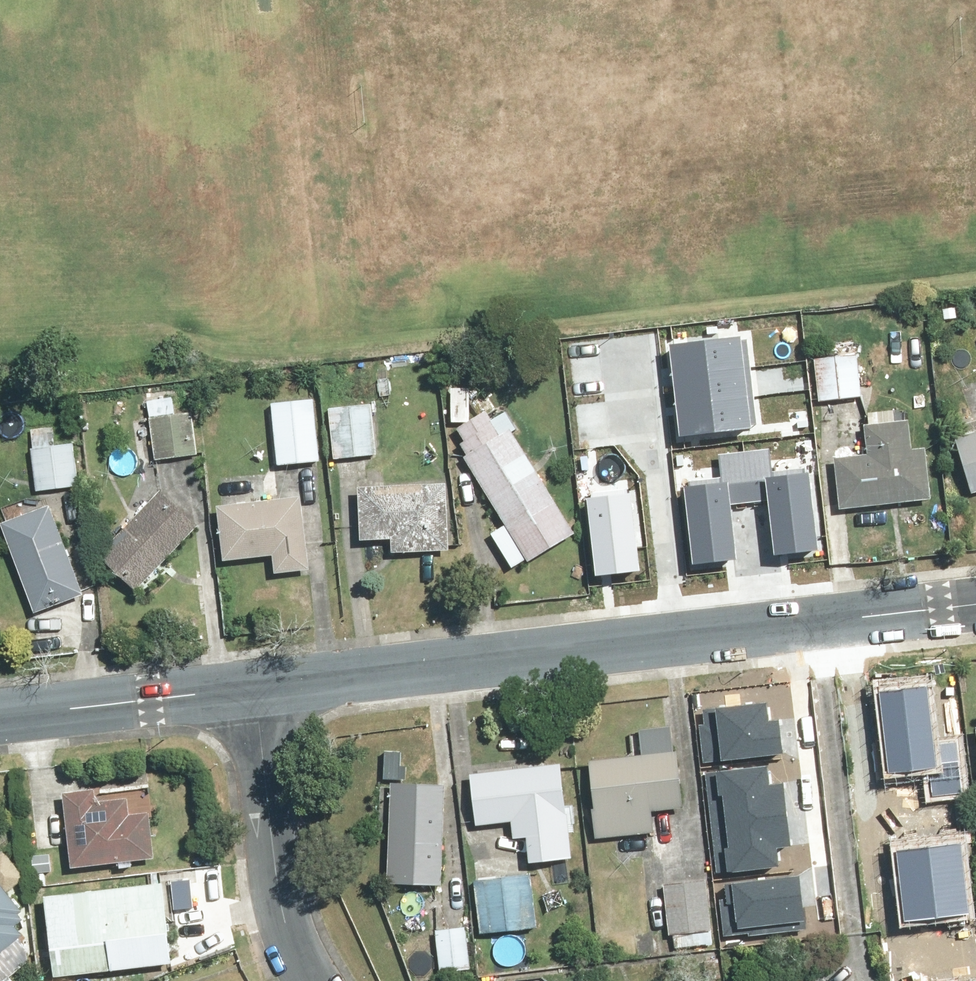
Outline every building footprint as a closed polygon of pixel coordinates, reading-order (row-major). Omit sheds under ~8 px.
[(669,346),(680,437),(753,428),(743,337),(669,346)] [(865,397),(860,355),(818,360),(822,402),(865,397)] [(195,396),(150,402),(157,459),(202,453),(195,396)] [(317,398),(276,403),(285,483),(327,478),(317,398)] [(377,403),(332,408),(338,463),(383,458),(377,403)] [(916,449),(913,420),(907,420),(905,410),(868,414),(872,454),(840,457),(845,508),(936,499),(930,448),(916,449)] [(580,536),(518,436),(526,431),(513,411),(495,422),(488,411),(461,427),(470,441),(463,445),(471,458),(469,459),(510,525),(494,535),(516,570),(531,561),(533,565),(580,536)] [(960,439),(975,496),(975,495),(975,422),(962,426),(965,437),(960,439)] [(34,430),(37,450),(35,450),(40,493),(82,488),(77,445),(73,446),(70,426),(34,430)] [(774,554),(818,548),(809,473),(771,477),(768,447),(744,450),(750,502),(768,500),(774,554)] [(685,487),(694,563),(738,558),(732,504),(750,502),(744,450),(720,453),(723,483),(685,487)] [(452,484),(364,488),(366,544),(397,543),(397,554),(455,552),(452,484)] [(159,571),(203,522),(167,489),(106,557),(149,595),(165,577),(159,571)] [(586,500),(595,574),(640,568),(632,494),(586,500)] [(221,508),(225,561),(277,557),(278,576),(323,572),(317,500),(221,508)] [(4,519),(34,605),(82,588),(52,502),(4,519)] [(876,687),(885,772),(925,768),(928,796),(962,793),(957,744),(931,746),(925,682),(876,687)] [(696,727),(700,764),(782,755),(779,722),(765,724),(763,707),(701,713),(702,726),(696,727)] [(683,756),(594,761),(599,839),(656,835),(654,815),(686,813),(683,756)] [(768,766),(704,772),(710,823),(784,816),(782,785),(770,786),(768,766)] [(566,767),(475,776),(480,827),(516,823),(518,841),(532,840),(534,862),(574,859),(566,767)] [(450,783),(394,782),(391,884),(447,885),(450,783)] [(101,803),(99,791),(67,796),(78,869),(155,858),(148,810),(133,812),(131,799),(101,803)] [(710,823),(715,872),(777,866),(775,846),(787,845),(784,816),(710,823)] [(957,847),(897,854),(905,921),(965,914),(957,847)] [(533,874),(479,881),(485,936),(539,929),(533,874)] [(45,889),(53,969),(170,958),(162,877),(45,889)] [(721,901),(725,937),(804,928),(799,877),(725,885),(726,901),(721,901)] [(711,881),(667,884),(671,937),(677,936),(714,934),(711,881)] [(0,883),(0,960),(6,955),(27,937),(18,926),(29,917),(24,911),(0,883)] [(471,927),(439,930),(443,973),(474,970),(471,927)]
